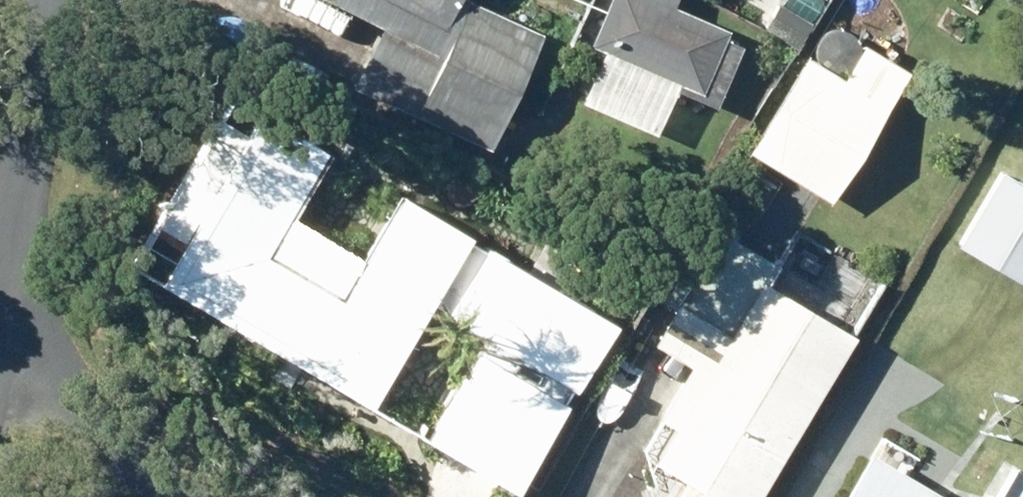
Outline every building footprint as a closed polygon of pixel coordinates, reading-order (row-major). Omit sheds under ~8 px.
[(365,23),(341,72),(474,139),(528,31),(468,0),(320,0),(365,23)] [(665,78),(662,85),(704,103),(730,41),(711,33),(715,23),(660,0),(591,0),(575,40),(665,78)] [(837,201),(915,67),(871,41),(851,74),(810,50),(752,151),(837,201)] [(942,243),(1021,285),(1022,282),(1022,191),(982,169),(942,243)] [(639,412),(655,422),(630,464),(643,496),(742,496),(838,333),(746,279),(758,258),(697,223),(654,296),(660,300),(637,340),(670,360),(639,412)] [(589,442),(582,438),(617,375),(592,361),(557,424),(563,428),(555,444),(581,458),(589,442)] [(429,470),(476,496),(508,496),(543,436),(472,395),(429,470)] [(851,450),(823,496),(930,496),(851,450)] [(1022,481),(1022,475),(1005,465),(986,496),(1013,496),(1022,481)]
